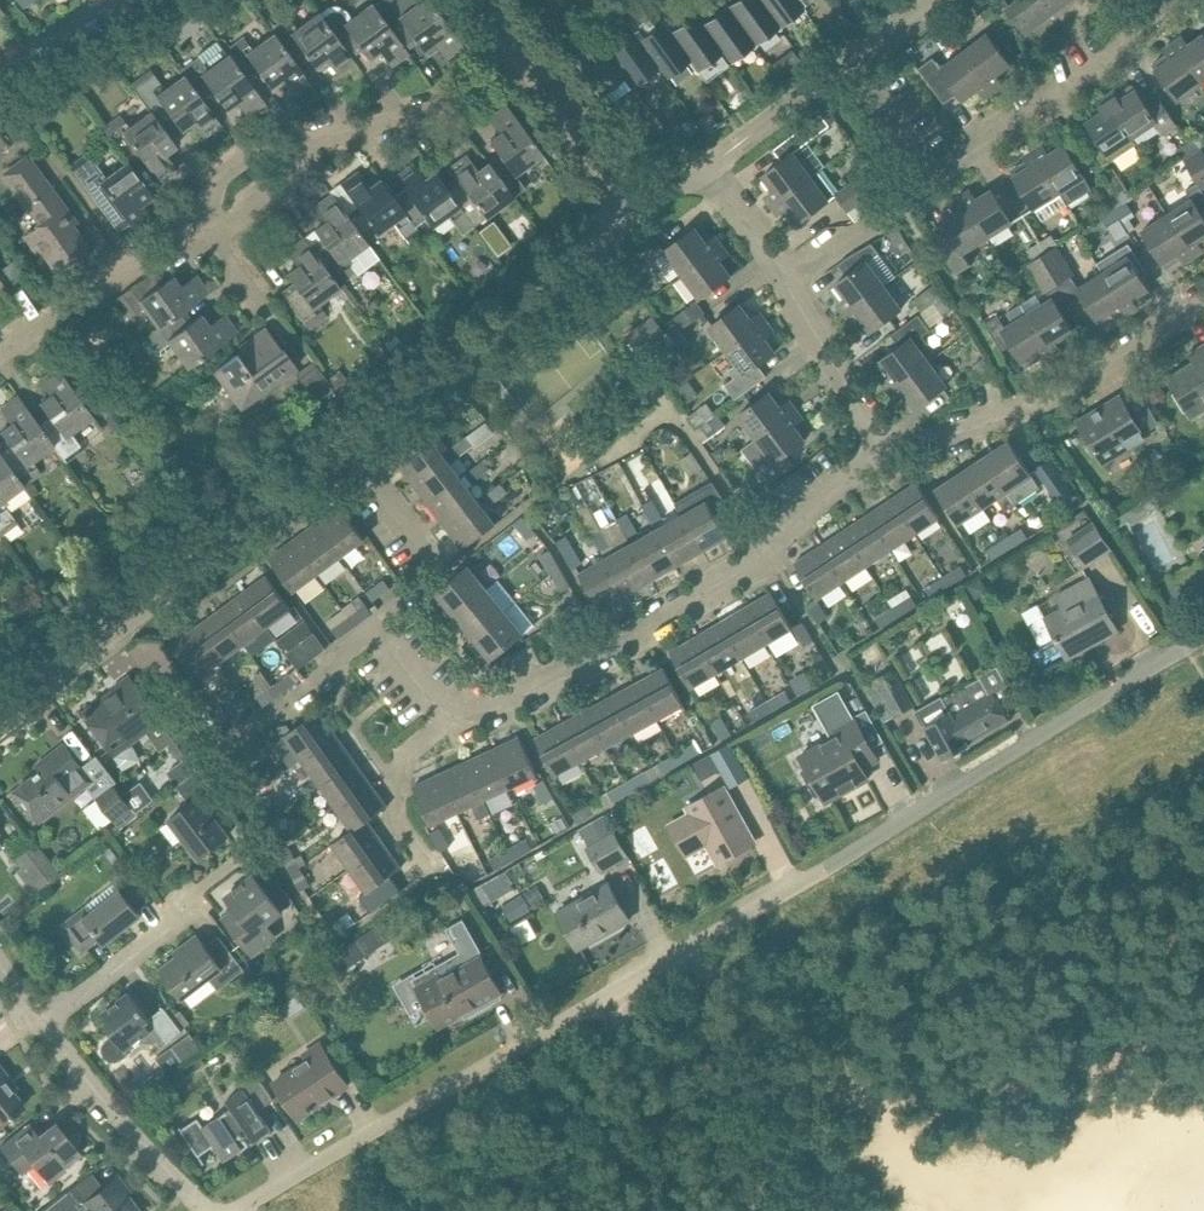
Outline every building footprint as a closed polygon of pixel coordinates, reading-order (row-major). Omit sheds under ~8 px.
[(24,8),(35,0),(18,0),(24,8)] [(375,6),(406,50),(417,42),(424,51),(434,44),(446,59),(464,46),(430,0),(383,0),(375,6)] [(709,0),(704,0),(699,4),(706,13),(714,7),(709,0)] [(779,29),(758,0),(737,0),(726,8),(755,47),(779,29)] [(804,10),(797,0),(758,0),(779,29),(804,10)] [(1029,0),(1017,0),(1010,6),(1005,0),(995,0),(1003,11),(1006,9),(1026,35),(1045,20),(1029,0)] [(1064,0),(1029,0),(1045,20),(1067,4),(1064,0)] [(997,10),(990,2),(978,10),(985,19),(997,10)] [(406,50),(375,6),(374,3),(334,33),(351,57),(362,49),(369,58),(380,51),(391,66),(409,53),(406,50)] [(675,6),(667,11),(674,21),(682,15),(675,6)] [(726,8),(703,25),(722,55),(730,65),(755,47),(726,8)] [(272,30),(275,34),(298,66),(309,58),(316,68),(326,60),(338,75),(356,62),(351,57),(334,33),(319,13),(299,28),(290,17),(272,30)] [(643,13),(635,19),(641,28),(649,22),(643,13)] [(696,15),(671,33),(690,63),(697,73),(722,55),(703,25),(696,15)] [(611,21),(603,27),(609,36),(617,30),(611,21)] [(690,63),(671,33),(664,22),(639,40),(658,70),(665,80),(690,63)] [(579,29),(571,34),(577,44),(585,38),(579,29)] [(633,88),(658,70),(639,40),(632,30),(607,48),(626,78),(633,88)] [(293,96),(311,83),(298,66),(275,34),(254,50),(245,38),(226,52),(253,86),(264,79),(271,88),(282,80),(293,96)] [(965,50),(992,86),(1000,80),(997,75),(1011,65),(988,34),(965,50)] [(1176,47),(1203,85),(1203,35),(1203,34),(1189,45),(1186,40),(1176,47)] [(599,38),(573,57),(601,96),(626,78),(607,48),(599,38)] [(182,71),(185,75),(209,107),(219,100),(226,109),(237,101),(248,117),(266,104),(253,86),(226,52),(220,43),(182,71)] [(1203,89),(1203,85),(1176,47),(1152,64),(1182,105),(1203,89)] [(981,94),(992,86),(965,50),(941,68),(933,58),(918,69),(945,103),(958,93),(964,100),(978,90),(981,94)] [(778,76),(800,60),(793,51),(772,67),(778,76)] [(137,93),(152,112),(164,128),(174,121),(181,130),(192,122),(204,138),(221,125),(209,107),(185,75),(164,90),(156,79),(137,93)] [(1148,108),(1133,85),(1108,101),(1135,143),(1161,127),(1163,130),(1175,122),(1160,100),(1148,108)] [(744,90),(736,95),(741,103),(749,98),(744,90)] [(1087,122),(1099,140),(1091,145),(1104,166),(1136,145),(1135,143),(1108,101),(1098,107),(1101,112),(1087,122)] [(499,155),(489,163),(515,200),(527,191),(515,175),(543,155),(506,105),(489,118),(500,133),(489,141),(499,155)] [(708,111),(696,121),(707,134),(719,125),(708,111)] [(105,128),(129,160),(130,164),(141,157),(159,182),(177,169),(166,153),(176,145),(164,128),(152,112),(130,128),(121,116),(105,128)] [(830,126),(821,114),(774,149),(783,161),(763,176),(773,190),(769,194),(776,203),(812,176),(794,153),(830,126)] [(636,129),(627,135),(636,149),(645,143),(636,129)] [(1196,151),(1203,146),(1203,139),(1202,135),(1190,142),(1196,151)] [(1183,159),(1184,159),(1196,151),(1190,142),(1178,150),(1183,159)] [(1036,155),(1060,194),(1067,205),(1092,190),(1064,144),(1049,154),(1046,149),(1036,155)] [(1203,148),(1184,160),(1198,182),(1202,189),(1203,187),(1203,150),(1203,148)] [(143,203),(153,196),(130,164),(129,160),(106,177),(88,153),(70,166),(118,231),(129,223),(136,232),(154,219),(143,203)] [(477,228),(515,200),(489,163),(478,170),(467,155),(449,168),(456,177),(446,184),(471,221),(477,228)] [(1060,194),(1036,155),(1011,171),(1035,210),(1060,194)] [(28,157),(4,174),(40,224),(32,230),(23,236),(35,253),(41,248),(54,266),(52,267),(55,271),(88,247),(73,227),(76,224),(68,213),(28,157)] [(404,189),(394,197),(416,228),(426,219),(433,228),(448,217),(458,230),(471,221),(446,184),(445,185),(435,172),(425,179),(413,164),(396,177),(404,189)] [(822,169),(812,176),(776,203),(783,213),(788,209),(798,223),(836,195),(849,211),(876,190),(864,174),(839,192),(822,169)] [(404,237),(416,228),(394,197),(381,179),(370,187),(359,171),(341,184),(358,208),(348,215),(361,234),(372,226),(379,236),(395,225),(404,237)] [(1202,189),(1198,182),(1187,189),(1193,199),(1168,215),(1191,252),(1203,244),(1203,217),(1200,211),(1203,209),(1203,192),(1202,189)] [(1127,189),(1115,196),(1121,206),(1127,202),(1133,198),(1127,189)] [(973,194),(963,200),(987,238),(1012,223),(991,190),(976,199),(973,194)] [(322,240),(311,247),(339,286),(378,258),(361,234),(348,215),(332,194),(314,207),(325,222),(315,230),(322,240)] [(1108,213),(1114,209),(1121,206),(1115,196),(1102,204),(1108,213)] [(987,238),(963,200),(953,207),(956,212),(941,221),(946,228),(934,236),(940,246),(957,273),(970,265),(963,253),(987,238)] [(1121,206),(1114,209),(1120,218),(1132,211),(1127,202),(1121,206)] [(1107,226),(1120,218),(1114,209),(1108,213),(1103,216),(1107,226)] [(1166,268),(1191,252),(1168,215),(1143,230),(1166,268)] [(682,275),(718,248),(700,224),(665,251),(682,275)] [(899,228),(889,234),(896,246),(906,241),(899,228)] [(1053,236),(1041,243),(1047,251),(1058,244),(1053,236)] [(342,290),(339,286),(311,247),(304,238),(286,251),(298,266),(287,274),(294,284),(282,292),(311,331),(329,318),(321,306),(342,290)] [(491,249),(497,257),(512,246),(506,238),(491,249)] [(1029,262),(1029,263),(1042,255),(1047,251),(1041,243),(1028,251),(1033,260),(1029,262)] [(841,302),(849,312),(884,285),(868,263),(880,254),(872,244),(849,256),(839,264),(847,276),(835,284),(846,299),(841,302)] [(1058,244),(1047,251),(1042,255),(1059,284),(1074,275),(1057,247),(1059,245),(1058,244)] [(1130,244),(1098,264),(1103,272),(1126,310),(1130,316),(1140,310),(1137,304),(1152,295),(1148,290),(1142,279),(1148,274),(1130,244)] [(718,248),(682,275),(700,298),(731,275),(721,261),(725,258),(718,248)] [(1042,255),(1029,263),(1029,264),(1027,265),(1045,293),(1059,284),(1042,255)] [(641,269),(632,257),(623,264),(632,275),(641,269)] [(161,331),(186,313),(184,311),(209,292),(196,275),(180,286),(173,275),(163,282),(155,271),(116,299),(130,318),(144,308),(161,331)] [(1079,287),(1078,288),(1085,300),(1098,321),(1113,312),(1116,316),(1120,322),(1130,316),(1126,310),(1103,272),(1079,287)] [(971,298),(984,290),(978,281),(966,288),(971,298)] [(943,296),(934,284),(925,291),(934,303),(943,296)] [(902,309),(884,285),(849,312),(856,321),(860,318),(871,332),(902,309)] [(989,300),(984,290),(971,298),(977,307),(989,300)] [(600,299),(603,303),(608,310),(619,302),(611,291),(600,299)] [(951,308),(943,296),(934,303),(943,314),(951,308)] [(1028,313),(1051,351),(1076,336),(1053,298),(1028,313)] [(673,337),(681,330),(704,313),(696,301),(664,325),(673,337)] [(727,351),(763,325),(756,315),(751,318),(741,304),(709,328),(727,351)] [(984,323),(1002,351),(1012,344),(1026,367),(1051,351),(1028,313),(1022,304),(1007,313),(1012,323),(1004,328),(997,316),(984,323)] [(172,346),(188,368),(238,331),(225,314),(209,325),(201,314),(192,321),(186,313),(161,331),(143,344),(149,353),(161,355),(172,346)] [(886,378),(893,388),(929,361),(912,338),(923,329),(915,317),(887,338),(896,349),(880,361),(891,375),(886,378)] [(639,352),(660,337),(665,333),(654,318),(628,337),(639,352)] [(770,334),(763,325),(727,351),(737,364),(729,370),(735,378),(725,385),(736,399),(767,376),(758,365),(776,352),(765,337),(770,334)] [(285,351),(284,352),(266,328),(248,342),(252,348),(240,357),(237,354),(217,368),(243,404),(296,366),(285,351)] [(690,342),(681,330),(673,337),(681,348),(690,342)] [(404,348),(395,335),(384,343),(393,356),(404,348)] [(1182,399),(1192,416),(1203,409),(1203,346),(1198,350),(1203,358),(1170,378),(1182,399)] [(992,370),(983,358),(974,365),(983,377),(992,370)] [(947,385),(929,361),(893,388),(911,412),(947,385)] [(336,393),(315,364),(298,376),(319,405),(336,393)] [(47,413),(36,420),(56,446),(65,458),(82,445),(74,434),(95,418),(57,367),(39,380),(51,395),(40,403),(47,413)] [(1148,393),(1146,394),(1152,403),(1154,403),(1159,404),(1161,403),(1164,402),(1166,394),(1161,385),(1148,393)] [(756,439),(792,413),(785,403),(780,406),(770,392),(739,415),(756,439)] [(0,447),(0,452),(25,486),(42,473),(34,462),(56,446),(36,420),(18,395),(0,408),(11,424),(1,432),(8,441),(0,447)] [(1103,463),(1145,438),(1120,396),(1078,421),(1103,463)] [(698,409),(707,421),(716,414),(707,403),(698,409)] [(448,413),(431,426),(438,435),(455,422),(448,413)] [(771,483),(795,465),(787,453),(805,439),(795,425),(799,422),(792,413),(756,439),(773,462),(761,470),(771,483)] [(716,433),(707,421),(695,430),(704,442),(716,433)] [(410,479),(443,454),(425,431),(392,455),(410,479)] [(466,437),(449,450),(456,459),(473,446),(466,437)] [(1039,486),(1032,475),(1009,441),(985,457),(1015,502),(1039,486)] [(25,486),(0,452),(0,524),(13,515),(4,503),(26,487),(25,486)] [(443,454),(410,479),(427,502),(460,477),(443,454)] [(1015,502),(985,457),(960,473),(983,507),(995,499),(1003,510),(1015,502)] [(1173,478),(1188,468),(1182,458),(1166,468),(1173,478)] [(1074,493),(1050,459),(1035,469),(1059,503),(1074,493)] [(483,460),(466,473),(473,482),(490,469),(483,460)] [(716,486),(704,469),(694,475),(706,493),(716,486)] [(983,507),(960,473),(936,489),(958,524),(983,507)] [(460,477),(427,502),(445,526),(478,501),(460,477)] [(747,500),(756,494),(748,482),(739,489),(742,493),(747,500)] [(508,492),(501,483),(484,496),(491,505),(508,492)] [(940,517),(917,483),(892,499),(915,533),(940,517)] [(1143,500),(1149,510),(1156,507),(1150,496),(1143,500)] [(642,505),(653,523),(662,518),(652,499),(642,505)] [(891,549),(915,533),(892,499),(868,515),(891,549)] [(478,501),(445,526),(463,549),(496,524),(478,501)] [(682,515),(702,551),(728,537),(707,501),(682,515)] [(365,539),(364,539),(340,506),(316,523),(341,557),(365,539)] [(1125,511),(1114,517),(1119,526),(1130,520),(1125,511)] [(637,532),(627,514),(617,519),(627,538),(637,532)] [(522,515),(513,522),(526,538),(535,531),(522,515)] [(677,566),(702,551),(682,515),(656,530),(677,566)] [(891,549),(868,515),(843,531),(866,566),(891,549)] [(293,540),(317,574),(341,557),(316,523),(293,540)] [(1111,549),(1094,523),(1070,539),(1085,566),(1111,549)] [(601,528),(592,533),(602,552),(612,546),(601,528)] [(1022,528),(1004,539),(1010,549),(1028,537),(1022,528)] [(631,544),(651,580),(677,566),(656,530),(641,539),(631,544)] [(842,582),(866,566),(843,531),(819,547),(842,582)] [(992,560),(1010,549),(1004,539),(986,550),(992,560)] [(269,558),(293,591),(317,574),(293,540),(269,558)] [(651,580),(631,544),(605,558),(626,595),(651,580)] [(572,569),(576,566),(582,563),(571,545),(561,550),(572,569)] [(817,598),(842,582),(819,547),(794,563),(817,598)] [(540,555),(551,574),(561,569),(550,549),(540,555)] [(600,609),(626,595),(605,558),(580,573),(600,609)] [(961,565),(943,576),(950,585),(967,575),(961,565)] [(436,592),(454,614),(486,588),(468,566),(436,592)] [(561,569),(551,574),(561,591),(570,586),(561,569)] [(267,626),(291,609),(267,576),(243,593),(267,626)] [(950,585),(943,576),(925,587),(931,597),(950,585)] [(1078,600),(1045,618),(1067,659),(1119,631),(1090,578),(1071,588),(1078,600)] [(373,601),(390,589),(384,580),(367,592),(373,601)] [(506,612),(486,588),(454,614),(473,638),(506,612)] [(746,607),(767,643),(792,628),(771,592),(746,607)] [(267,626),(243,593),(220,610),(244,644),(267,626)] [(911,596),(893,607),(899,616),(917,605),(911,596)] [(807,605),(819,623),(828,616),(816,599),(807,605)] [(366,605),(349,617),(355,626),(373,614),(366,605)] [(742,658),(767,643),(746,607),(721,622),(742,658)] [(899,616),(893,607),(875,617),(881,627),(899,616)] [(244,644),(220,610),(196,628),(220,661),(244,644)] [(492,660),(520,637),(524,634),(506,612),(473,638),(492,660)] [(339,639),(355,626),(349,617),(332,630),(339,639)] [(716,673),(742,658),(721,622),(695,637),(716,673)] [(814,640),(803,622),(793,628),(804,646),(814,640)] [(220,661),(196,628),(172,645),(197,679),(220,661)] [(315,633),(288,653),(299,668),(326,648),(315,633)] [(716,673),(695,637),(670,652),(691,687),(716,673)] [(1016,699),(998,666),(980,676),(990,695),(952,716),(942,697),(920,709),(929,724),(925,726),(943,760),(969,746),(967,743),(1009,719),(1002,707),(1016,699)] [(683,705),(664,668),(638,682),(658,718),(683,705)] [(894,671),(876,681),(866,686),(886,723),(914,707),(894,671)] [(291,673),(275,685),(281,694),(298,682),(291,673)] [(85,713),(99,733),(115,754),(162,719),(130,676),(113,688),(115,691),(85,713)] [(632,732),(658,718),(638,682),(612,696),(632,732)] [(281,694),(275,685),(257,698),(264,707),(281,694)] [(786,691),(767,701),(773,711),(791,700),(786,691)] [(832,738),(801,755),(826,802),(869,779),(864,771),(881,762),(873,747),(882,742),(884,741),(867,710),(865,711),(854,717),(853,715),(840,691),(820,703),(833,727),(834,728),(838,735),(832,738)] [(252,704),(245,695),(228,707),(235,716),(252,704)] [(632,732),(612,696),(587,710),(606,747),(632,732)] [(773,711),(767,701),(749,712),(754,721),(773,711)] [(581,761),(606,747),(587,710),(561,724),(581,761)] [(336,735),(319,711),(285,735),(302,759),(336,735)] [(722,740),(731,734),(721,716),(711,721),(722,740)] [(555,775),(581,761),(561,724),(535,738),(555,775)] [(179,758),(192,748),(176,727),(163,736),(179,758)] [(302,759),(319,782),(353,758),(336,735),(302,759)] [(511,787),(537,774),(530,759),(519,737),(493,749),(511,787)] [(694,742),(677,753),(682,762),(700,752),(694,742)] [(41,771),(15,791),(30,810),(39,822),(74,795),(87,786),(93,781),(84,769),(83,768),(65,744),(36,766),(41,771)] [(484,799),(511,787),(493,749),(466,762),(484,799)] [(682,762),(677,753),(658,763),(663,773),(682,762)] [(711,753),(692,764),(701,781),(720,770),(711,753)] [(370,782),(353,758),(319,782),(336,806),(370,782)] [(168,775),(177,786),(194,773),(185,761),(168,775)] [(484,799),(466,762),(440,774),(457,812),(472,805),(479,819),(490,814),(484,799)] [(199,769),(194,773),(177,786),(190,804),(169,820),(184,839),(198,858),(229,835),(204,802),(217,792),(199,769)] [(257,791),(275,779),(268,770),(251,782),(257,791)] [(631,791),(649,781),(644,771),(625,782),(631,791)] [(431,824),(457,812),(440,774),(413,787),(431,824)] [(553,796),(543,778),(533,783),(543,802),(553,796)] [(141,780),(122,795),(133,808),(137,815),(156,800),(141,780)] [(367,820),(368,821),(387,807),(370,782),(336,806),(352,830),(367,820)] [(631,791),(625,782),(607,792),(613,802),(631,791)] [(122,795),(115,786),(113,783),(95,797),(114,822),(133,808),(122,795)] [(754,842),(742,821),(724,788),(689,808),(692,814),(671,826),(675,833),(687,854),(688,853),(687,851),(706,840),(718,862),(754,842)] [(262,820),(272,815),(263,797),(253,803),(262,820)] [(576,822),(595,812),(589,802),(571,813),(576,822)] [(603,814),(578,829),(589,847),(588,848),(601,871),(627,856),(614,833),(603,814)] [(262,820),(273,840),(282,834),(272,815),(262,820)] [(333,844),(350,867),(384,843),(368,821),(367,820),(352,830),(333,844)] [(430,833),(441,851),(451,846),(440,827),(430,833)] [(525,838),(507,849),(512,859),(531,848),(525,838)] [(384,843),(350,867),(367,891),(360,896),(371,912),(401,891),(390,876),(401,868),(384,843)] [(30,886),(54,868),(36,845),(21,857),(27,866),(19,872),(30,886)] [(290,872),(300,867),(290,849),(280,854),(290,872)] [(512,859),(507,849),(489,859),(494,869),(512,859)] [(471,877),(475,878),(486,873),(480,860),(466,866),(471,877)] [(310,886),(300,867),(290,872),(300,891),(310,886)] [(85,907),(62,925),(82,952),(100,938),(105,944),(141,916),(136,910),(150,900),(131,875),(116,886),(120,891),(90,913),(85,907)] [(266,924),(281,912),(294,902),(288,894),(275,904),(253,876),(227,897),(242,916),(230,925),(253,954),(276,936),(266,924)] [(558,912),(566,928),(578,949),(629,920),(609,884),(558,912)] [(538,889),(528,895),(535,907),(545,901),(538,889)] [(510,921),(530,909),(522,895),(502,906),(510,921)] [(337,936),(346,930),(334,913),(325,919),(337,936)] [(333,953),(344,970),(405,931),(394,915),(333,953)] [(528,918),(512,924),(519,942),(535,936),(528,918)] [(459,953),(412,979),(416,986),(421,995),(439,1027),(462,1014),(486,1001),(502,992),(482,957),(484,956),(463,919),(446,929),(459,953)] [(199,939),(160,968),(183,998),(210,978),(219,990),(245,970),(219,936),(205,946),(197,935),(196,935),(199,939)] [(264,983),(275,974),(268,965),(256,974),(264,983)] [(129,1054),(126,1051),(150,1031),(162,1046),(182,1031),(164,1007),(149,1018),(129,993),(103,1013),(108,1021),(104,1024),(113,1035),(107,1040),(103,1044),(103,1051),(105,1056),(110,1060),(116,1061),(122,1059),(129,1054)] [(203,1050),(190,1033),(172,1047),(184,1062),(203,1050)] [(349,1085),(335,1065),(320,1043),(304,1054),(308,1060),(274,1083),(298,1119),(349,1085)] [(24,1106),(6,1083),(11,1079),(0,1065),(0,1124),(24,1106)] [(181,1127),(180,1127),(204,1164),(205,1163),(200,1155),(215,1145),(225,1161),(271,1130),(258,1111),(274,1100),(256,1073),(239,1085),(242,1089),(227,1099),(232,1107),(204,1126),(198,1118),(182,1129),(181,1127)] [(30,1124),(11,1139),(0,1147),(21,1174),(33,1164),(48,1183),(66,1169),(64,1167),(81,1153),(56,1122),(39,1135),(30,1124)] [(114,1180),(103,1188),(92,1173),(59,1200),(68,1210),(139,1210),(114,1180)] [(61,1210),(55,1202),(44,1210),(59,1210),(61,1210)]
